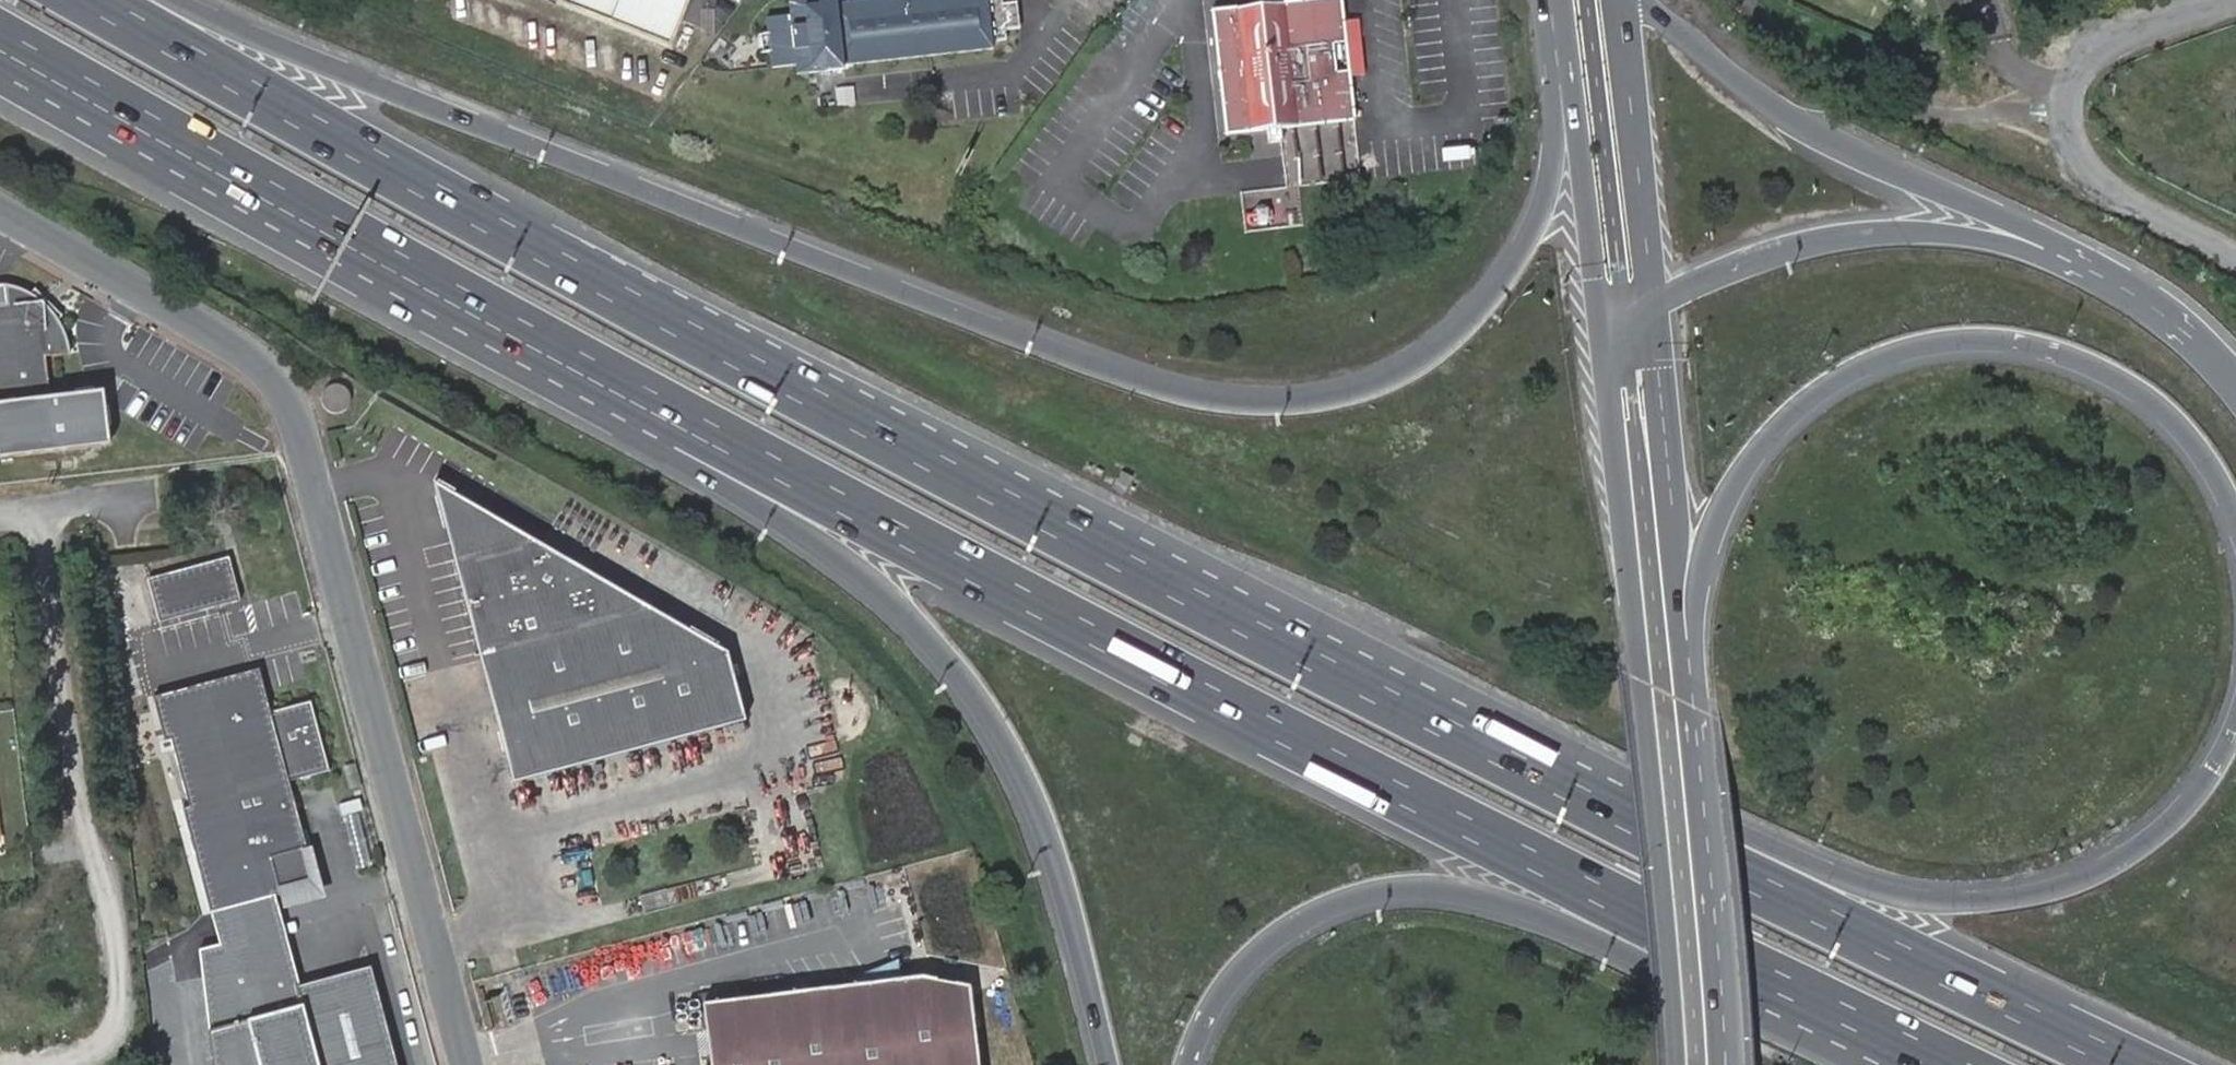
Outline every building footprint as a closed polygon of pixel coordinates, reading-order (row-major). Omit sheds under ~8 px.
[(678,39),(693,0),(580,0),(678,39)] [(798,3),(773,5),(774,22),(767,22),(768,40),(775,39),(777,56),(801,55),(802,63),(851,59),(850,54),(1000,40),(1000,33),(1014,31),(1014,23),(1029,21),(1027,0),(798,0),(798,3)] [(1348,0),(1256,0),(1220,4),(1233,126),(1279,120),(1355,112),(1361,111),(1358,89),(1374,87),(1366,25),(1351,26),(1348,0)] [(48,359),(72,355),(70,346),(66,334),(59,321),(47,306),(34,296),(23,291),(14,289),(6,287),(0,287),(0,405),(53,400),(48,359)] [(322,394),(321,400),(321,401),(322,406),(326,410),(331,413),(337,413),(342,411),(346,407),(348,403),(348,398),(347,393),(344,389),(340,387),(334,386),(329,387),(325,390),(322,394)] [(1,462),(114,448),(107,395),(53,400),(0,405),(0,451),(1,462)] [(499,522),(501,523),(434,485),(453,560),(453,557),(453,552),(453,548),(454,543),(455,542),(460,533),(468,526),(472,523),(483,520),(492,521),(494,521),(499,522)] [(454,562),(513,782),(743,721),(727,652),(503,524),(501,523),(499,522),(494,521),(492,521),(483,520),(472,523),(468,526),(460,533),(455,542),(454,543),(453,548),(453,552),(453,557),(453,560),(454,562)] [(228,557),(149,578),(160,620),(239,599),(228,557)] [(163,741),(170,739),(188,808),(182,810),(208,913),(275,895),(314,885),(287,781),(327,770),(310,703),(269,714),(257,671),(152,698),(163,741)] [(208,913),(221,947),(203,951),(216,1064),(397,1064),(372,970),(300,987),(281,917),(275,895),(208,913)] [(699,1003),(707,1064),(969,1064),(959,987),(916,976),(699,1003)]
